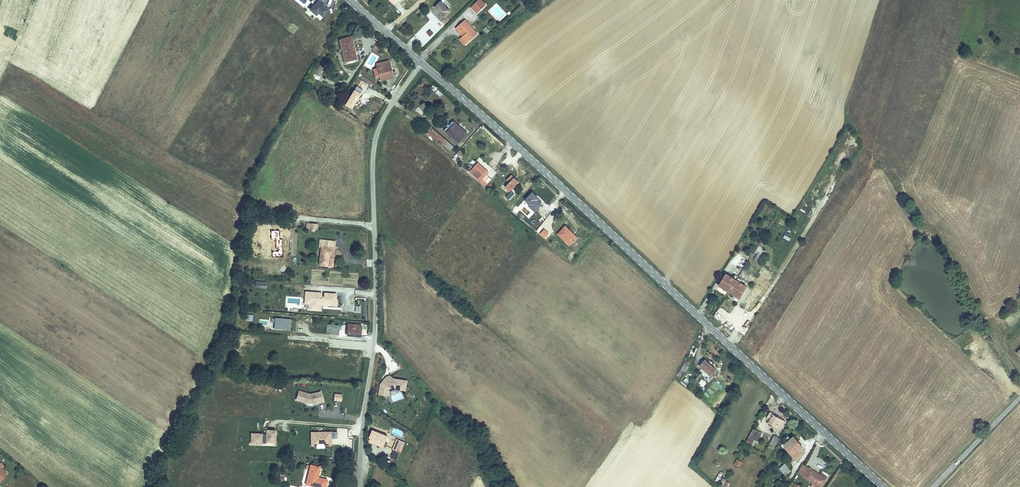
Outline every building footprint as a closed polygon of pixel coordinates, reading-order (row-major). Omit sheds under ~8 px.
[(330,10),(319,0),(312,0),(311,2),(314,5),(309,10),(320,20),(330,10)] [(441,0),(438,0),(433,5),(442,15),(449,8),(441,0)] [(483,0),(475,0),(470,5),(476,10),(484,2),(483,0)] [(310,1),(305,7),(308,10),(306,13),(313,20),(316,17),(309,10),(313,5),(310,1)] [(477,30),(465,17),(460,22),(467,29),(464,31),(463,33),(468,38),(477,30)] [(467,29),(460,22),(458,24),(464,31),(467,29)] [(468,38),(463,33),(460,35),(466,41),(468,38)] [(353,37),(341,39),(346,62),(356,60),(354,53),(356,53),(353,37)] [(391,62),(379,64),(381,80),(384,79),(390,79),(393,78),(391,62)] [(466,131),(452,120),(444,128),(458,140),(466,131)] [(451,145),(430,126),(425,131),(430,135),(431,133),(449,149),(451,145)] [(526,171),(513,158),(508,164),(521,176),(526,171)] [(483,173),(486,171),(485,171),(475,161),(466,169),(481,183),(487,177),(483,173)] [(505,187),(510,192),(520,182),(512,174),(506,180),(509,183),(505,187)] [(543,191),(553,201),(558,195),(548,186),(543,191)] [(510,193),(507,190),(502,196),(505,198),(510,193)] [(525,208),(520,204),(518,202),(513,209),(520,214),(525,208)] [(575,239),(564,229),(557,237),(567,247),(575,239)] [(329,238),(324,237),(323,242),(325,242),(324,260),(332,261),(333,251),(338,252),(339,236),(329,236),(329,238)] [(754,254),(762,257),(766,249),(758,246),(754,254)] [(733,290),(728,287),(721,297),(730,303),(740,309),(746,298),(740,295),(743,290),(739,288),(736,286),(733,290)] [(321,306),(337,306),(337,293),(305,291),(304,310),(321,311),(321,306)] [(291,319),(271,318),(270,329),(290,330),(291,319)] [(362,323),(349,322),(348,333),(361,334),(362,323)] [(333,325),(327,325),(327,332),(340,333),(340,325),(333,324),(333,325)] [(680,370),(685,373),(690,363),(685,360),(680,370)] [(715,373),(706,365),(700,372),(710,379),(715,373)] [(390,390),(406,392),(408,379),(381,376),(379,395),(389,396),(390,390)] [(324,402),(322,391),(310,393),(298,390),(295,401),(311,405),(324,402)] [(781,421),(770,411),(765,415),(777,426),(781,421)] [(760,432),(753,427),(749,433),(756,438),(760,432)] [(276,444),(276,430),(266,429),(265,444),(276,444)] [(375,430),(372,429),(369,439),(383,445),(387,434),(378,430),(376,435),(374,434),(375,430)] [(325,446),(331,446),(331,431),(310,431),(310,448),(325,448),(325,446)] [(250,445),(262,445),(262,433),(250,433),(250,445)] [(794,443),(790,438),(781,445),(791,460),(801,453),(798,448),(800,446),(796,441),(794,443)] [(0,462),(0,479),(1,480),(9,470),(0,462)] [(779,463),(774,467),(779,474),(785,470),(779,463)] [(312,464),(310,475),(314,475),(314,478),(329,481),(329,479),(320,476),(322,466),(312,464)] [(799,478),(805,469),(800,466),(794,474),(799,478)] [(805,469),(799,478),(806,483),(812,486),(813,486),(819,479),(805,469)] [(312,485),(322,486),(327,486),(329,481),(314,478),(312,485)]
